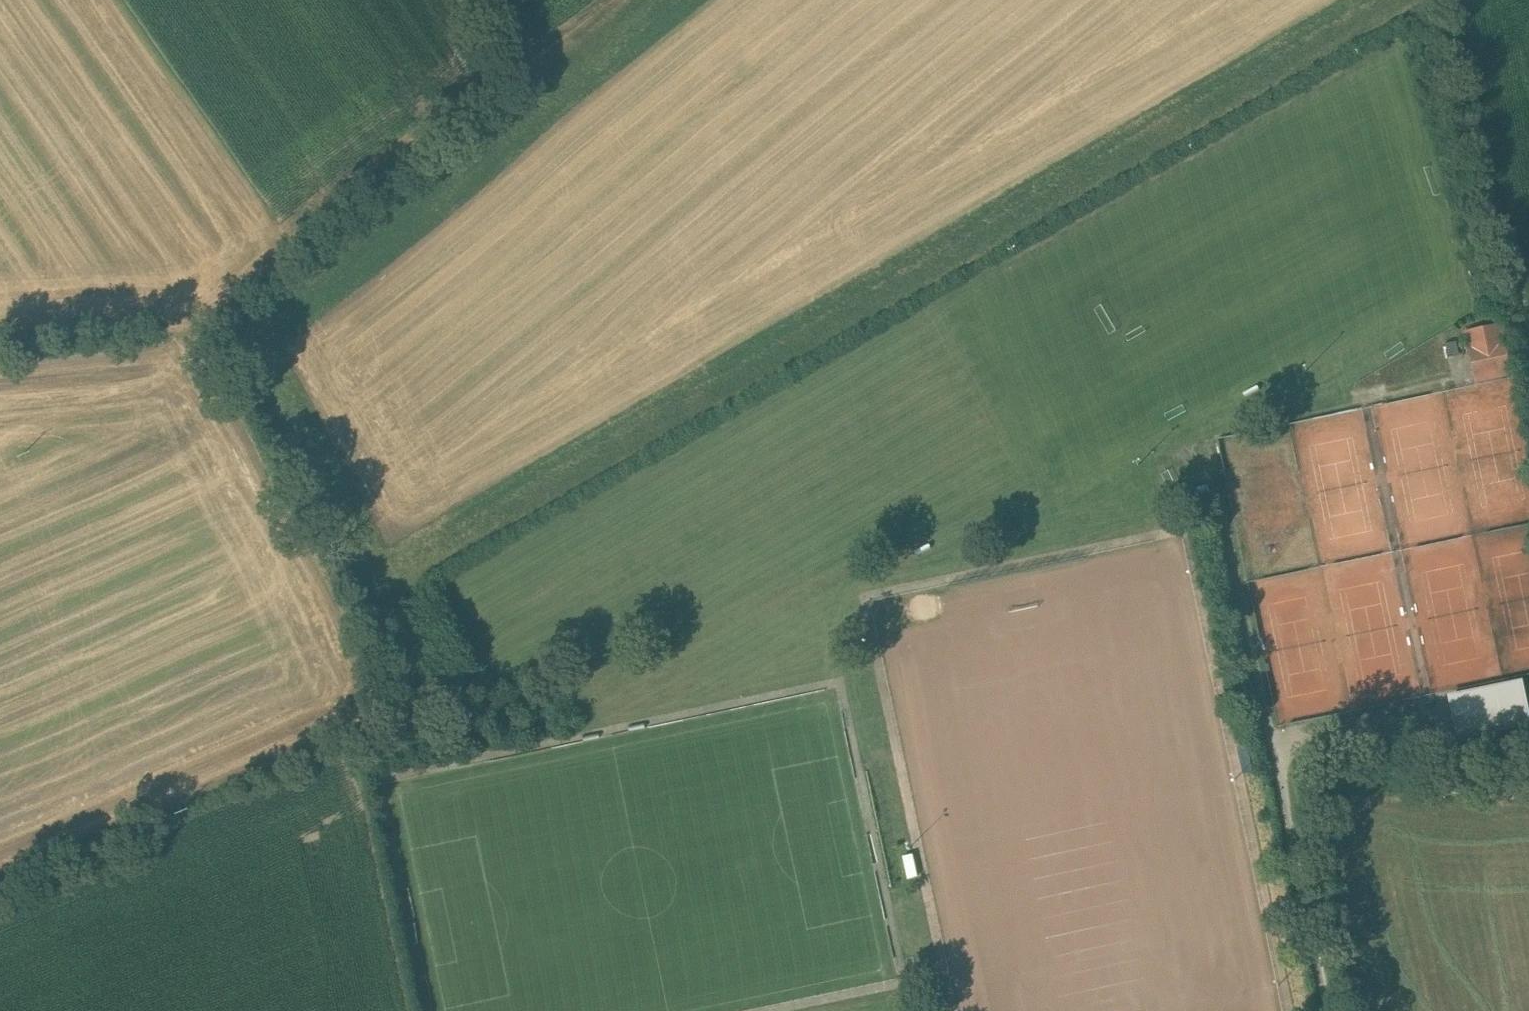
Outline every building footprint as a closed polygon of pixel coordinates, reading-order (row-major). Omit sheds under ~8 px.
[(1500,325),(1466,332),(1474,370),(1508,362),(1500,325)] [(1511,372),(1508,362),(1474,370),(1477,380),(1511,372)] [(1502,727),(1496,735),(1506,741),(1528,706),(1519,700),(1514,707),(1509,705),(1498,706),(1493,714),(1497,724),(1502,727)]
